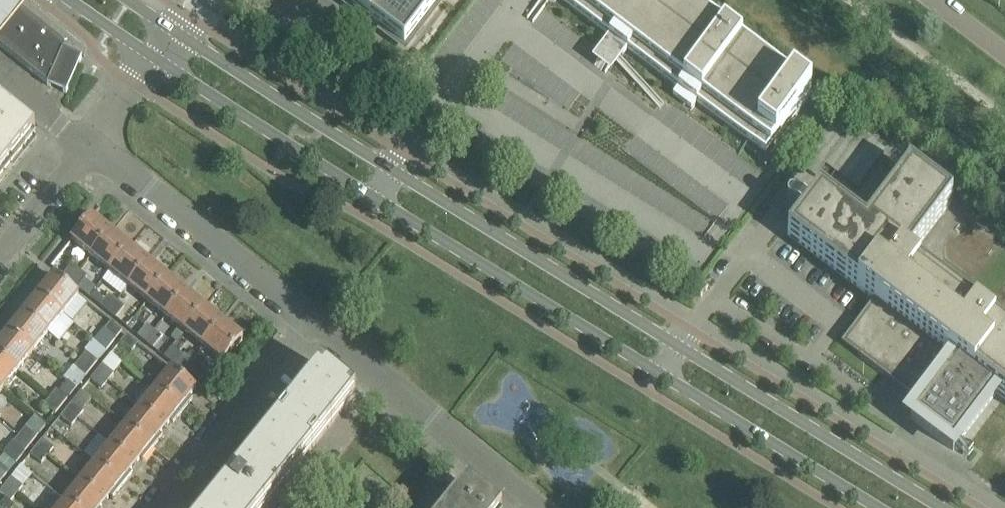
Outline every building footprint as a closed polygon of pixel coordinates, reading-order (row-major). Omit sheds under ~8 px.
[(27,9),(24,7),(16,0),(0,0),(0,43),(27,9)] [(404,44),(438,0),(346,0),(404,44)] [(604,43),(622,57),(627,51),(678,88),(673,95),(691,109),(696,103),(765,155),(811,94),(687,0),(560,0),(609,37),(604,43)] [(28,15),(20,9),(0,33),(0,47),(47,84),(47,85),(57,90),(66,94),(82,58),(71,54),(64,50),(64,48),(64,46),(63,45),(63,44),(63,43),(62,42),(61,41),(28,15)] [(417,114),(425,103),(413,94),(405,105),(417,114)] [(35,135),(1,107),(0,109),(0,179),(35,135)] [(908,259),(952,200),(910,168),(866,226),(820,192),(807,209),(795,200),(794,199),(792,199),(790,199),(789,200),(788,201),(787,203),(787,204),(787,205),(787,206),(788,207),(788,208),(789,208),(801,217),(788,234),(874,300),(844,340),(861,353),(858,357),(883,375),(893,362),(905,372),(905,373),(905,377),(906,377),(901,384),(924,401),(910,419),(953,451),(997,393),(1004,399),(1004,332),(908,259)] [(92,216),(92,215),(71,241),(90,257),(111,231),(105,226),(107,224),(94,214),(92,216)] [(117,236),(111,231),(90,257),(109,272),(132,244),(119,234),(117,236)] [(144,254),(132,244),(109,272),(128,287),(148,261),(142,256),(144,254)] [(155,266),(148,261),(128,287),(146,302),(169,274),(157,264),(155,266)] [(70,282),(79,270),(72,264),(63,275),(70,282)] [(70,282),(78,288),(87,276),(79,270),(70,282)] [(181,284),(169,274),(146,302),(165,317),(186,291),(179,286),(181,284)] [(45,280),(35,292),(72,323),(88,303),(78,295),(53,275),(48,282),(45,280)] [(698,280),(691,290),(700,297),(708,287),(698,280)] [(192,297),(186,291),(165,317),(184,332),(206,304),(194,294),(192,297)] [(27,307),(22,313),(47,333),(60,343),(75,325),(72,323),(35,292),(25,305),(27,307)] [(108,312),(117,300),(109,294),(100,305),(108,312)] [(108,312),(116,318),(125,307),(117,300),(108,312)] [(219,314),(206,304),(184,332),(203,347),(223,321),(217,316),(219,314)] [(47,333),(22,313),(17,320),(15,318),(5,330),(32,352),(47,333)] [(230,327),(223,321),(203,347),(222,363),(243,337),(242,336),(244,334),(232,324),(230,327)] [(116,339),(122,331),(111,322),(104,330),(116,339)] [(145,342),(154,330),(147,324),(138,336),(145,342)] [(17,371),(32,352),(5,330),(0,336),(0,357),(17,371)] [(162,337),(154,330),(145,342),(153,348),(162,337)] [(127,335),(120,342),(131,352),(138,344),(127,335)] [(87,352),(80,360),(91,369),(98,361),(106,350),(94,340),(85,350),(87,352)] [(183,371),(192,360),(174,345),(164,357),(183,372),(183,371)] [(112,353),(96,372),(108,381),(123,362),(121,361),(112,353)] [(0,357),(0,388),(2,390),(17,371),(0,357)] [(74,367),(65,378),(76,388),(85,376),(91,369),(80,360),(74,367)] [(183,372),(190,378),(200,366),(192,360),(183,371),(183,372)] [(355,394),(321,366),(207,507),(263,507),(355,394)] [(171,370),(155,389),(183,411),(193,399),(190,397),(196,390),(171,370)] [(96,372),(90,380),(101,389),(108,381),(96,372)] [(61,406),(68,398),(56,389),(50,397),(61,406)] [(173,423),(183,411),(155,389),(140,407),(165,428),(170,421),(173,423)] [(92,399),(81,391),(72,402),(82,410),(92,399)] [(61,406),(50,397),(43,405),(55,414),(61,406)] [(66,409),(77,418),(83,411),(82,410),(72,402),(66,409)] [(140,407),(125,426),(152,448),(162,436),(160,434),(165,428),(140,407)] [(66,409),(60,418),(71,427),(77,418),(66,409)] [(143,461),(152,448),(125,426),(110,445),(135,465),(140,459),(143,461)] [(26,427),(19,435),(31,444),(37,436),(26,427)] [(31,444),(19,435),(13,442),(25,451),(31,444)] [(36,447),(47,456),(53,448),(42,439),(36,447)] [(12,441),(3,452),(4,453),(16,463),(25,451),(13,442),(12,441)] [(130,471),(135,465),(110,445),(95,463),(122,485),(132,473),(130,471)] [(40,464),(47,456),(36,447),(29,455),(40,464)] [(95,463),(80,482),(105,502),(110,496),(112,498),(122,485),(95,463)] [(5,484),(17,493),(22,486),(11,477),(5,484)] [(105,502),(80,482),(65,501),(74,507),(100,507),(105,502)] [(0,491),(0,493),(10,502),(17,493),(5,484),(0,491)] [(467,484),(448,507),(497,507),(467,484)]
